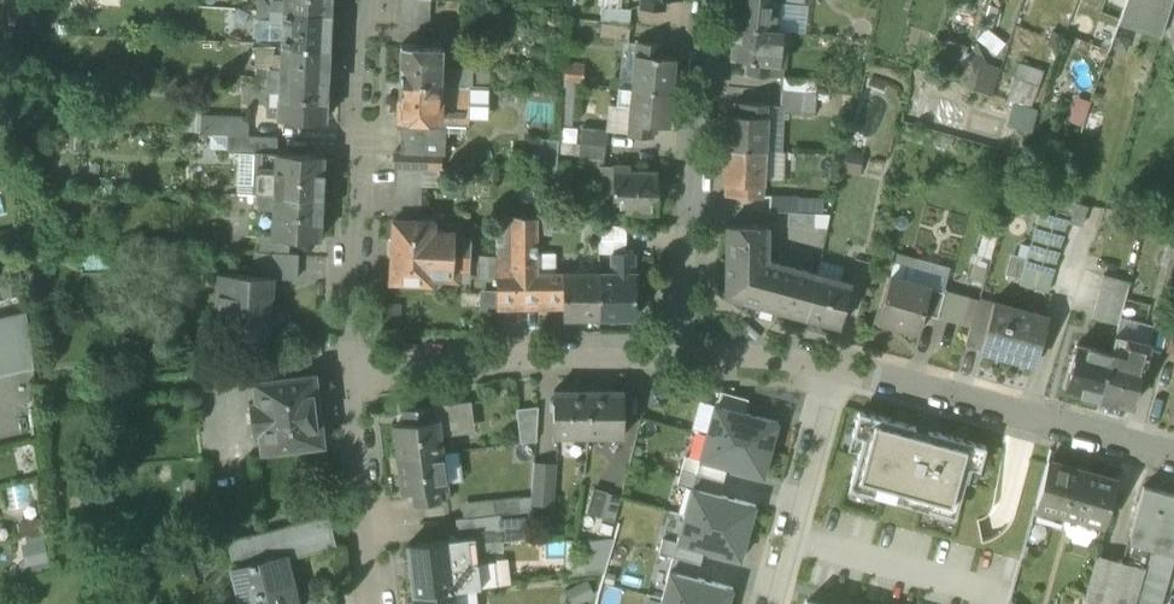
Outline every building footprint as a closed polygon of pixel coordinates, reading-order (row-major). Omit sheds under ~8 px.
[(256,19),(271,19),(271,10),(271,0),(257,0),(256,19)] [(271,10),(330,12),(330,11),(330,0),(271,0),(271,10)] [(430,0),(403,0),(402,29),(429,31),(430,0)] [(666,0),(641,0),(641,7),(665,9),(666,0)] [(735,26),(776,30),(779,4),(800,6),(801,0),(737,0),(735,26)] [(1127,0),(1107,0),(1091,45),(1109,51),(1119,23),(1127,0)] [(1160,36),(1172,0),(1127,0),(1119,23),(1160,36)] [(602,6),(601,20),(629,23),(631,9),(602,6)] [(330,25),(330,12),(271,10),(271,19),(283,20),(281,44),(328,46),(329,25),(330,25)] [(628,39),(629,23),(601,20),(599,36),(628,39)] [(731,59),(747,61),(771,64),(772,64),(776,30),(735,26),(731,59)] [(787,31),(776,30),(772,64),(783,65),(787,31)] [(961,85),(993,96),(999,72),(982,67),(984,60),(975,41),(971,55),(965,74),(961,85)] [(637,42),(636,55),(661,57),(662,44),(637,42)] [(965,52),(966,49),(945,42),(937,64),(958,72),(965,52)] [(327,67),(328,46),(281,44),(281,55),(274,55),(273,68),(268,68),(268,77),(327,80),(328,67),(327,67)] [(400,66),(399,82),(458,84),(459,68),(441,67),(442,47),(401,45),(400,66)] [(958,72),(965,74),(971,55),(965,52),(958,72)] [(676,58),(661,57),(636,55),(635,54),(632,88),(673,92),(676,58)] [(564,82),(581,83),(583,62),(566,60),(564,82)] [(987,63),(984,60),(982,67),(999,72),(1001,68),(987,63)] [(770,76),(771,64),(747,61),(745,73),(770,76)] [(1043,73),(1019,64),(1009,99),(1030,107),(1043,73)] [(467,85),(472,85),(473,69),(459,68),(458,84),(467,85)] [(327,81),(327,80),(268,77),(267,88),(272,89),(271,104),(279,104),(278,118),(324,120),(326,81),(327,81)] [(781,78),(780,91),(816,94),(817,80),(781,78)] [(400,118),(439,120),(439,100),(457,101),(458,84),(399,82),(399,97),(398,97),(397,118),(400,118)] [(467,85),(458,84),(457,101),(439,100),(439,120),(466,121),(466,108),(467,85)] [(472,85),(467,85),(466,108),(486,108),(489,85),(472,85)] [(628,122),(629,122),(654,125),(669,126),(673,92),(632,88),(628,122)] [(814,115),(816,94),(780,91),(779,112),(814,115)] [(740,103),(740,115),(767,116),(767,104),(740,103)] [(200,134),(229,135),(248,136),(249,116),(201,114),(200,134)] [(768,116),(767,116),(740,115),(726,115),(724,147),(724,149),(725,149),(766,151),(768,116)] [(440,155),(444,155),(446,131),(438,131),(439,120),(400,118),(399,126),(403,126),(402,150),(402,154),(440,155)] [(465,132),(466,121),(439,120),(438,131),(446,131),(465,132)] [(653,137),(654,125),(629,122),(628,135),(653,137)] [(580,128),(578,144),(603,147),(604,130),(580,128)] [(278,138),(248,136),(229,135),(228,152),(237,153),(255,154),(277,155),(277,153),(278,138)] [(541,175),(556,176),(559,142),(543,141),(541,175)] [(601,160),(603,147),(578,144),(577,157),(601,160)] [(723,183),(738,183),(763,184),(764,184),(766,151),(725,149),(723,183)] [(395,150),(394,168),(421,169),(439,170),(440,155),(402,154),(402,150),(395,150)] [(255,154),(237,153),(235,193),(253,194),(255,154)] [(277,153),(277,155),(274,195),(321,197),(323,155),(277,153)] [(260,194),(274,195),(277,155),(255,154),(253,194),(260,194)] [(840,169),(855,171),(857,156),(844,154),(840,169)] [(612,211),(657,212),(657,172),(630,171),(630,166),(613,165),(612,211)] [(393,185),(395,185),(420,186),(421,169),(394,168),(393,185)] [(762,197),(763,184),(738,183),(738,196),(762,197)] [(421,186),(420,186),(395,185),(393,212),(419,213),(421,186)] [(259,206),(274,206),(274,195),(260,194),(259,206)] [(321,197),(274,195),(274,206),(273,236),(273,237),(290,238),(319,239),(321,197)] [(768,212),(788,213),(796,213),(797,198),(768,196),(768,212)] [(1066,220),(1081,224),(1087,206),(1059,198),(1053,217),(1066,220)] [(815,214),(796,213),(788,213),(787,226),(814,227),(815,214)] [(1039,213),(1035,228),(1062,235),(1066,220),(1053,217),(1039,213)] [(496,256),(497,308),(544,308),(544,274),(536,274),(536,253),(536,218),(496,214),(496,254),(496,256)] [(390,250),(453,253),(454,237),(461,237),(461,236),(461,224),(446,223),(446,230),(434,230),(435,221),(392,219),(390,250)] [(611,254),(625,254),(625,226),(598,224),(598,254),(611,254)] [(726,296),(772,308),(779,281),(783,265),(767,261),(768,226),(727,225),(726,296)] [(1034,227),(1026,256),(1055,264),(1063,235),(1062,235),(1035,228),(1034,227)] [(258,235),(257,252),(289,253),(290,238),(273,237),(273,236),(258,235)] [(471,237),(461,236),(461,237),(454,237),(453,253),(470,254),(471,237)] [(459,283),(459,271),(459,270),(453,269),(453,253),(390,250),(389,282),(432,284),(432,276),(444,276),(443,283),(459,283)] [(298,254),(289,253),(257,252),(255,252),(254,276),(271,277),(271,278),(296,279),(298,254)] [(470,254),(453,253),(453,269),(459,270),(459,271),(469,272),(470,254)] [(536,274),(544,274),(555,274),(555,253),(536,253),(536,274)] [(611,254),(611,273),(635,273),(635,254),(625,254),(611,254)] [(1047,292),(1055,264),(1026,256),(1019,284),(1047,292)] [(783,265),(779,281),(812,290),(816,274),(783,265)] [(3,297),(22,295),(19,266),(0,268),(0,274),(3,297)] [(1171,324),(1173,315),(1173,269),(1168,267),(1152,318),(1171,324)] [(562,273),(562,274),(563,300),(563,307),(563,318),(599,318),(599,273),(562,273)] [(635,312),(635,273),(611,273),(599,273),(599,318),(635,318),(635,312)] [(227,339),(267,341),(271,278),(271,277),(254,276),(219,274),(217,316),(225,316),(224,339),(227,339)] [(546,300),(563,300),(562,274),(555,274),(544,274),(544,308),(546,308),(546,300)] [(805,317),(840,327),(850,283),(816,274),(812,290),(805,317)] [(1092,317),(1118,325),(1130,282),(1103,274),(1092,317)] [(896,326),(918,332),(923,314),(931,287),(890,276),(882,306),(881,306),(877,321),(896,327),(896,326)] [(805,317),(812,290),(779,281),(772,308),(805,317)] [(923,314),(938,318),(945,291),(931,287),(923,314)] [(1004,353),(1035,361),(1048,317),(993,302),(992,308),(980,349),(1003,356),(1004,353)] [(964,345),(980,349),(992,308),(977,304),(964,345)] [(20,369),(30,367),(33,366),(26,313),(0,319),(0,374),(20,369)] [(226,351),(227,339),(224,339),(225,316),(217,316),(204,315),(202,349),(226,351)] [(1115,334),(1110,353),(1143,362),(1148,343),(1115,334)] [(1064,388),(1098,397),(1110,353),(1076,344),(1064,388)] [(1131,406),(1143,362),(1110,353),(1098,397),(1131,406)] [(259,432),(261,452),(324,445),(315,374),(253,381),(256,403),(248,404),(252,433),(259,432)] [(554,436),(589,436),(589,391),(554,391),(554,436)] [(624,391),(589,391),(589,436),(624,436),(624,391)] [(721,392),(717,405),(744,413),(748,399),(721,392)] [(471,401),(454,403),(457,429),(440,431),(440,435),(474,431),(471,401)] [(454,403),(429,406),(430,420),(438,419),(440,431),(457,429),(454,403)] [(714,404),(706,432),(770,450),(778,422),(744,413),(717,405),(714,404)] [(406,423),(430,420),(429,406),(404,409),(404,411),(406,423)] [(515,414),(518,444),(535,442),(537,411),(515,414)] [(985,446),(858,411),(852,434),(862,437),(848,488),(954,517),(968,466),(979,469),(985,446)] [(440,435),(440,431),(438,419),(430,420),(406,423),(393,424),(397,458),(442,452),(440,435)] [(770,450),(706,432),(699,460),(727,467),(763,477),(770,450)] [(459,450),(442,452),(446,482),(463,481),(459,450)] [(413,490),(438,487),(446,486),(446,485),(446,482),(442,452),(397,458),(401,491),(413,490)] [(727,467),(699,460),(698,460),(685,456),(681,470),(695,474),(723,481),(727,467)] [(1035,507),(1104,526),(1117,479),(1048,460),(1035,507)] [(530,505),(553,506),(557,464),(534,462),(530,505)] [(677,484),(691,487),(695,474),(681,470),(677,484)] [(695,474),(691,487),(719,495),(723,481),(695,474)] [(446,486),(438,487),(440,502),(449,501),(448,484),(446,485),(446,486)] [(1173,547),(1173,495),(1143,486),(1129,535),(1173,547)] [(440,503),(440,502),(438,487),(413,490),(415,506),(440,503)] [(691,487),(684,515),(748,532),(755,505),(719,495),(691,487)] [(601,520),(607,494),(592,490),(586,515),(601,520)] [(601,520),(614,523),(621,497),(607,494),(601,520)] [(493,515),(499,515),(520,512),(519,498),(491,501),(493,515)] [(463,518),(481,516),(493,515),(491,501),(461,504),(463,518)] [(530,511),(520,512),(499,515),(502,543),(527,540),(530,511)] [(1038,546),(1045,517),(1031,514),(1024,542),(1038,546)] [(493,515),(481,516),(483,537),(475,538),(477,554),(503,552),(502,543),(499,515),(493,515)] [(740,560),(748,532),(684,515),(676,542),(704,550),(740,560)] [(19,534),(43,530),(41,516),(16,520),(19,534)] [(457,540),(475,538),(483,537),(481,516),(463,518),(454,519),(457,540)] [(243,603),(290,603),(278,559),(285,558),(335,545),(328,517),(228,542),(243,603)] [(23,563),(47,559),(43,532),(19,535),(23,563)] [(1173,559),(1173,547),(1129,535),(1122,562),(1141,567),(1131,603),(1161,603),(1173,559)] [(413,595),(414,595),(454,591),(477,588),(481,588),(478,563),(477,554),(475,538),(457,540),(407,546),(413,595)] [(658,553),(672,557),(676,542),(662,538),(658,553)] [(610,540),(580,541),(582,576),(601,574),(610,540)] [(704,550),(676,542),(672,557),(700,564),(704,550)] [(1141,567),(1122,562),(1096,555),(1082,603),(1131,603),(1141,567)] [(672,557),(669,570),(696,578),(700,564),(672,557)] [(285,558),(278,559),(290,603),(296,603),(285,558)] [(478,563),(481,588),(495,586),(492,561),(478,563)] [(661,598),(684,603),(728,603),(733,588),(696,578),(669,570),(661,598)] [(587,580),(565,590),(571,603),(578,603),(595,596),(587,580)] [(477,588),(454,591),(455,603),(478,603),(477,588)] [(454,591),(414,595),(415,603),(455,603),(454,591)] [(304,603),(337,603),(334,594),(304,603)]
